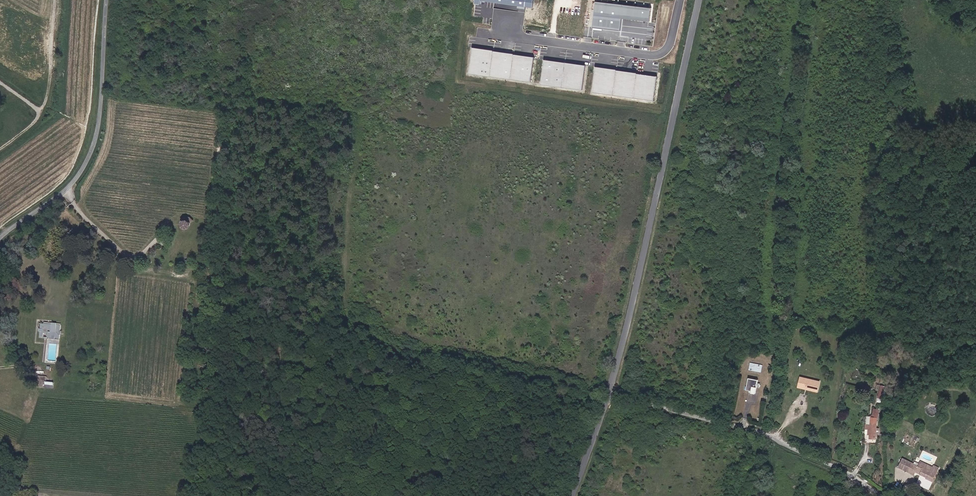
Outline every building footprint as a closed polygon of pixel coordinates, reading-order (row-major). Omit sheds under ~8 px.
[(479,4),(479,1),(531,8),(532,0),(474,0),(474,4),(479,4)] [(650,9),(595,2),(591,27),(619,31),(621,19),(649,22),(650,9)] [(492,51),(471,48),(468,74),(530,82),(533,58),(512,55),(513,54),(492,52),(492,51)] [(584,66),(543,60),(540,85),(581,90),(584,66)] [(615,70),(594,67),(591,93),(653,101),(656,77),(636,74),(636,73),(615,71),(615,70)] [(190,218),(188,217),(183,217),(180,220),(183,222),(183,223),(183,225),(183,226),(185,226),(187,226),(189,225),(189,223),(188,222),(188,221),(190,218)] [(62,324),(41,323),(40,338),(61,340),(62,324)] [(765,363),(753,361),(751,368),(764,371),(765,363)] [(49,376),(40,375),(39,386),(55,388),(55,381),(49,381),(49,376)] [(799,386),(820,390),(822,380),(801,375),(799,386)] [(751,379),(749,390),(754,392),(754,393),(758,394),(759,389),(762,390),(763,386),(760,385),(761,381),(751,379)] [(870,423),(867,423),(866,433),(870,433),(870,437),(877,437),(878,419),(871,418),(870,423)] [(901,461),(897,471),(906,475),(910,465),(901,461)] [(914,466),(910,465),(906,475),(913,478),(915,474),(932,480),(938,466),(932,464),(931,466),(923,463),(923,465),(918,463),(918,465),(915,464),(914,466)] [(924,478),(921,485),(929,489),(932,482),(924,478)]
